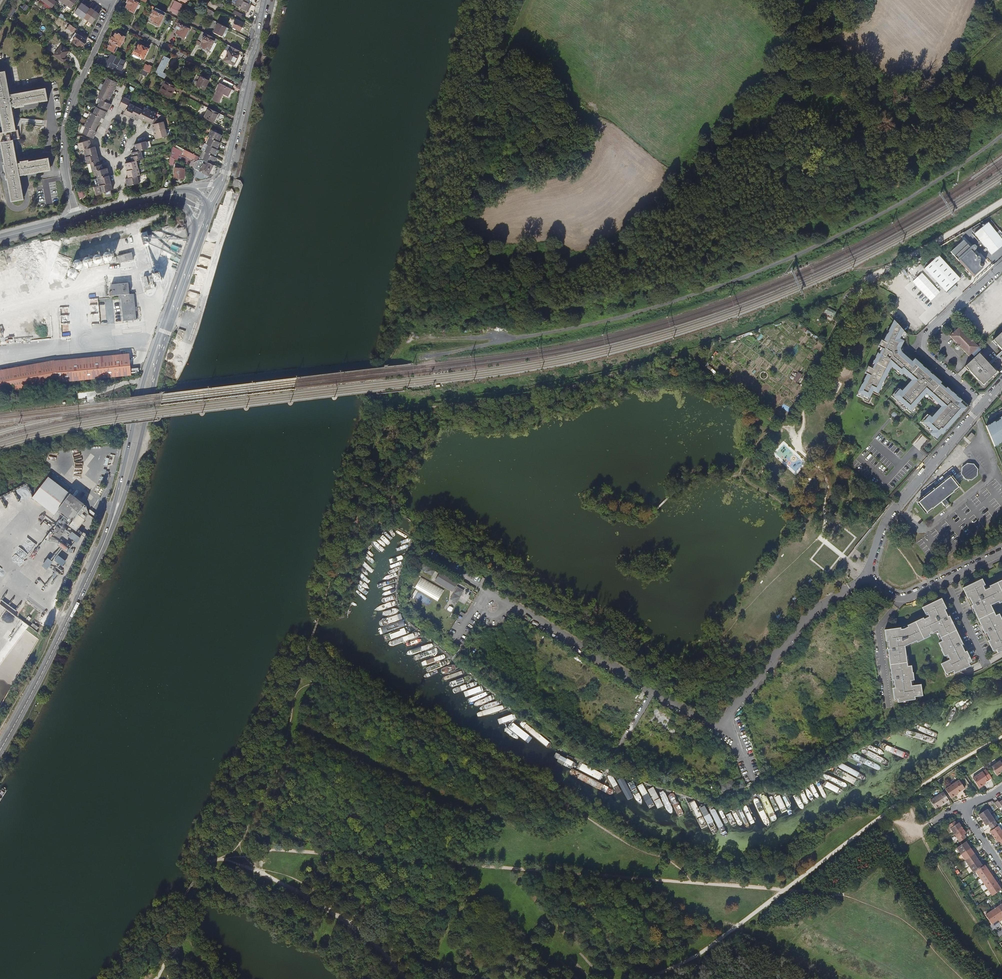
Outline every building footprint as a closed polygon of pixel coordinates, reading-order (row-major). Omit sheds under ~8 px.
[(64,9),(71,0),(64,0),(63,2),(60,6),(64,9)] [(64,9),(69,12),(77,0),(71,0),(64,9)] [(126,3),(127,4),(125,7),(128,9),(128,10),(133,12),(140,0),(128,0),(126,3)] [(184,4),(176,0),(175,0),(172,6),(180,10),(184,4)] [(245,0),(235,0),(235,2),(235,3),(249,11),(252,4),(250,3),(245,0)] [(75,12),(79,15),(86,6),(82,3),(75,12)] [(86,6),(79,15),(83,19),(84,17),(90,9),(86,6)] [(165,13),(151,6),(150,8),(154,10),(151,16),(152,17),(151,20),(153,22),(158,25),(165,13)] [(90,9),(84,17),(88,20),(95,11),(91,8),(90,9)] [(95,11),(88,20),(93,24),(99,14),(95,11)] [(228,26),(210,17),(208,16),(203,26),(220,35),(221,32),(224,34),(228,26)] [(245,23),(236,18),(233,25),(241,30),(245,23)] [(189,25),(176,19),(175,21),(179,22),(178,24),(175,22),(171,28),(176,30),(175,33),(178,34),(177,35),(183,38),(189,25)] [(77,28),(70,23),(68,26),(74,31),(77,28)] [(88,40),(79,33),(73,40),(81,46),(83,44),(84,45),(88,40)] [(113,36),(112,36),(110,41),(111,42),(107,49),(114,52),(115,50),(116,50),(117,48),(117,46),(118,45),(120,46),(124,37),(118,34),(115,33),(113,36)] [(215,38),(205,33),(203,36),(213,41),(215,38)] [(213,42),(213,41),(203,36),(203,37),(201,41),(202,42),(200,45),(202,47),(208,51),(209,50),(211,51),(215,43),(213,42)] [(54,55),(64,62),(67,58),(67,57),(65,56),(70,50),(62,44),(54,55)] [(239,51),(226,44),(224,48),(228,49),(225,54),(227,54),(225,58),(227,59),(227,60),(233,63),(238,54),(239,51)] [(141,46),(138,45),(137,48),(136,47),(133,53),(143,58),(147,49),(141,46)] [(125,61),(124,60),(112,54),(108,61),(104,59),(101,64),(108,68),(109,66),(116,70),(117,67),(119,68),(118,69),(122,71),(124,66),(123,66),(125,61)] [(170,59),(164,56),(155,72),(158,74),(157,75),(163,78),(165,73),(162,72),(165,65),(166,66),(170,59)] [(142,69),(149,73),(152,67),(145,64),(142,69)] [(6,165),(4,165),(7,181),(8,181),(12,202),(24,200),(20,176),(51,171),(49,157),(17,163),(13,139),(19,138),(17,130),(16,130),(12,105),(48,99),(46,88),(9,94),(5,71),(0,71),(0,113),(3,132),(0,132),(0,142),(2,142),(6,165)] [(208,80),(200,76),(196,84),(204,89),(208,80)] [(104,84),(115,89),(118,83),(107,77),(104,84)] [(212,99),(218,102),(223,93),(227,96),(231,89),(230,88),(232,83),(224,79),(221,84),(219,83),(215,90),(216,90),(212,99)] [(175,86),(166,81),(160,92),(169,97),(175,86)] [(101,91),(112,97),(115,89),(104,84),(104,85),(100,83),(98,88),(101,90),(101,91)] [(112,97),(101,91),(97,97),(102,100),(108,103),(112,97)] [(118,108),(124,111),(128,104),(130,100),(123,97),(118,108)] [(108,103),(102,100),(100,103),(99,103),(97,107),(107,112),(108,109),(109,109),(112,105),(108,103)] [(128,104),(124,111),(123,114),(130,117),(135,107),(128,104)] [(94,114),(102,118),(104,119),(107,113),(107,112),(97,107),(94,114)] [(136,121),(137,118),(141,110),(135,107),(130,117),(136,121)] [(141,110),(137,118),(145,122),(150,111),(143,108),(141,110)] [(220,114),(210,109),(205,118),(215,123),(217,119),(220,114)] [(145,122),(151,125),(158,124),(158,120),(154,118),(156,115),(150,111),(145,122)] [(98,125),(102,118),(94,114),(91,112),(88,119),(98,125)] [(86,127),(95,131),(98,125),(88,119),(84,126),(86,127)] [(163,122),(158,124),(151,125),(153,133),(164,130),(163,122)] [(96,132),(95,131),(86,127),(83,133),(93,138),(96,132)] [(208,134),(209,135),(218,139),(222,132),(211,127),(208,134)] [(153,133),(155,140),(166,137),(164,130),(153,133)] [(206,141),(208,142),(217,147),(221,140),(218,139),(209,135),(206,141)] [(92,149),(90,141),(79,144),(81,152),(84,151),(92,149)] [(134,145),(136,153),(141,152),(147,150),(145,142),(134,145)] [(204,149),(206,150),(215,154),(218,148),(217,147),(208,142),(204,149)] [(86,158),(98,155),(96,147),(92,149),(84,151),(86,158)] [(202,157),(213,162),(216,155),(215,154),(206,150),(202,157)] [(131,157),(132,162),(136,161),(142,160),(141,156),(142,156),(141,152),(136,153),(131,154),(132,157),(131,157)] [(88,166),(100,162),(98,155),(86,158),(88,166)] [(202,157),(200,156),(195,168),(209,175),(210,172),(212,173),(214,172),(218,165),(213,162),(202,157)] [(125,164),(126,172),(138,169),(136,161),(132,162),(125,164)] [(101,162),(100,162),(88,166),(86,166),(88,174),(96,172),(104,170),(103,165),(102,166),(101,162)] [(175,168),(175,177),(185,178),(185,169),(175,168)] [(97,179),(109,176),(108,169),(104,170),(96,172),(97,179)] [(126,172),(128,179),(137,177),(140,176),(138,169),(126,172)] [(111,184),(109,176),(97,179),(99,187),(111,184)] [(128,188),(139,185),(137,177),(128,179),(126,180),(128,188)] [(113,191),(111,184),(99,187),(94,188),(96,197),(101,195),(101,194),(105,193),(107,198),(112,196),(110,191),(112,191),(113,191)] [(971,235),(990,256),(1001,245),(1001,243),(984,223),(971,235)] [(970,247),(963,239),(949,251),(973,277),(978,272),(979,270),(980,269),(981,264),(983,262),(977,256),(973,251),(975,249),(975,248),(973,245),(971,246),(970,247)] [(131,254),(117,257),(119,263),(119,264),(133,260),(131,254)] [(102,258),(102,260),(102,262),(103,263),(104,264),(105,265),(107,265),(108,265),(110,264),(111,263),(111,261),(111,259),(111,258),(110,257),(108,256),(107,255),(105,255),(104,256),(103,257),(102,258)] [(959,279),(938,255),(924,268),(945,292),(959,279)] [(92,261),(92,263),(92,264),(93,266),(94,267),(95,267),(97,268),(98,267),(100,266),(101,265),(101,264),(101,262),(101,261),(100,259),(98,258),(97,258),(95,258),(94,259),(93,260),(92,261)] [(82,264),(81,265),(82,267),(82,268),(84,269),(85,270),(87,270),(88,270),(89,269),(90,268),(91,266),(91,265),(90,263),(90,262),(88,261),(87,261),(85,261),(84,261),(83,262),(82,264)] [(72,266),(71,268),(72,270),(72,271),(74,272),(75,273),(77,273),(78,272),(80,272),(80,270),(81,269),(81,267),(81,266),(80,265),(78,264),(77,263),(75,263),(74,264),(73,265),(72,266)] [(931,300),(940,292),(923,272),(913,281),(931,300)] [(162,282),(160,274),(152,277),(154,284),(162,282)] [(123,322),(135,321),(133,295),(129,295),(128,284),(110,286),(111,297),(120,296),(123,322)] [(837,309),(843,313),(852,295),(854,292),(845,294),(837,309)] [(824,311),(834,316),(837,312),(827,306),(824,311)] [(874,395),(879,397),(894,367),(897,370),(895,372),(901,377),(905,374),(913,380),(926,367),(917,358),(915,361),(902,351),(908,334),(896,320),(885,341),(883,340),(879,346),(883,349),(882,354),(879,352),(874,362),(876,363),(874,368),(870,366),(867,372),(868,374),(856,397),(870,404),(874,395)] [(811,333),(802,327),(801,329),(809,335),(811,333)] [(950,337),(958,344),(962,348),(969,356),(978,347),(959,327),(950,337)] [(993,341),(1001,351),(1001,332),(993,341)] [(979,354),(966,367),(969,370),(968,371),(979,382),(983,385),(996,373),(979,354)] [(132,375),(131,356),(85,361),(55,363),(58,383),(130,375),(132,375)] [(39,385),(58,383),(55,363),(54,361),(0,370),(0,392),(39,385)] [(950,388),(926,367),(903,391),(899,388),(893,395),(912,414),(928,393),(939,404),(950,388)] [(971,407),(950,388),(939,404),(944,407),(934,416),(930,413),(920,424),(937,440),(971,407)] [(993,449),(1001,443),(1001,417),(998,420),(999,422),(994,426),(993,424),(985,430),(993,449)] [(973,441),(969,438),(964,444),(968,447),(973,441)] [(967,464),(961,468),(960,474),(965,480),(970,480),(977,475),(978,469),(974,464),(967,464)] [(87,506),(49,477),(41,488),(32,499),(70,528),(87,506)] [(958,488),(950,478),(918,503),(926,513),(939,503),(942,506),(947,503),(944,499),(958,488)] [(77,542),(81,538),(73,532),(70,536),(77,542)] [(58,556),(56,561),(63,565),(66,560),(58,556)] [(43,566),(47,569),(53,561),(48,558),(43,566)] [(421,569),(433,576),(436,570),(425,563),(421,569)] [(962,590),(967,600),(969,599),(971,605),(970,605),(971,607),(969,608),(971,612),(973,611),(982,630),(981,631),(983,635),(984,635),(985,636),(986,636),(989,641),(987,642),(992,653),(995,651),(997,654),(1001,652),(1001,651),(1001,630),(1001,629),(1001,622),(1001,621),(1001,622),(998,615),(994,617),(989,606),(997,603),(998,604),(1001,602),(1001,570),(962,590)] [(435,581),(452,592),(459,582),(447,575),(448,574),(445,571),(444,573),(441,571),(435,581)] [(922,581),(931,577),(929,571),(920,575),(922,581)] [(444,590),(421,577),(415,587),(437,601),(444,590)] [(457,589),(450,600),(457,604),(464,593),(457,589)] [(899,629),(884,631),(885,643),(887,642),(888,645),(888,649),(887,649),(887,651),(885,651),(886,656),(888,655),(891,677),(889,677),(890,682),(891,681),(892,683),(893,683),(894,689),(892,689),(893,701),(897,700),(897,704),(903,703),(903,702),(914,701),(914,698),(921,697),(920,686),(910,687),(910,682),(913,681),(912,674),(911,674),(910,667),(906,668),(904,647),(916,642),(916,643),(929,637),(928,636),(936,632),(941,643),(938,644),(941,651),(940,651),(944,657),(946,656),(949,661),(940,665),(945,675),(952,672),(953,674),(964,669),(964,670),(969,668),(967,664),(970,663),(965,653),(964,654),(961,648),(962,647),(962,645),(963,645),(961,640),(959,641),(950,622),(952,621),(950,617),(948,618),(947,616),(946,617),(943,611),(945,610),(940,600),(921,609),(924,615),(926,614),(928,618),(923,621),(922,619),(906,627),(907,628),(903,630),(900,631),(899,629)] [(470,652),(476,655),(480,650),(474,646),(470,652)] [(737,654),(732,660),(743,669),(748,663),(737,654)] [(991,767),(996,775),(1001,771),(1001,759),(991,767)] [(992,778),(986,770),(973,778),(980,788),(984,786),(983,784),(986,783),(992,778)] [(958,793),(970,785),(964,777),(945,790),(951,799),(956,796),(955,795),(958,793)] [(734,786),(732,780),(719,785),(721,791),(734,786)] [(738,789),(745,787),(743,780),(736,782),(738,789)] [(936,809),(949,800),(943,792),(930,801),(936,809)] [(978,815),(982,821),(991,815),(987,809),(978,815)] [(988,825),(990,828),(997,823),(991,815),(982,821),(986,826),(988,825)] [(954,834),(962,828),(959,823),(956,824),(954,821),(948,826),(954,834)] [(993,837),(1001,832),(1001,831),(997,823),(990,828),(992,830),(990,832),(993,837)] [(966,833),(962,828),(954,834),(960,842),(966,838),(964,835),(966,833)] [(993,837),(997,843),(1000,841),(1001,844),(1001,832),(993,837)] [(970,844),(968,840),(956,848),(961,854),(970,848),(969,847),(968,845),(970,844)] [(965,860),(976,853),(974,849),(972,851),(971,849),(970,848),(961,854),(965,860)] [(979,856),(976,853),(965,860),(969,867),(978,860),(978,859),(977,858),(979,856)] [(979,861),(978,860),(969,867),(973,873),(975,871),(985,865),(982,862),(980,863),(979,861)] [(979,878),(991,870),(989,866),(987,868),(986,866),(985,865),(975,871),(979,878)] [(984,884),(993,877),(992,876),(991,874),(993,873),(991,870),(979,878),(984,884)] [(988,890),(999,882),(997,878),(995,880),(994,878),(993,877),(984,884),(988,890)] [(1001,885),(999,882),(988,890),(992,896),(997,892),(1001,889),(1001,888),(1000,887),(1001,885)] [(997,906),(991,911),(999,922),(1001,920),(1001,919),(1001,917),(1001,913),(997,906)] [(996,924),(999,922),(991,911),(985,915),(992,924),(993,923),(994,922),(996,924)]
